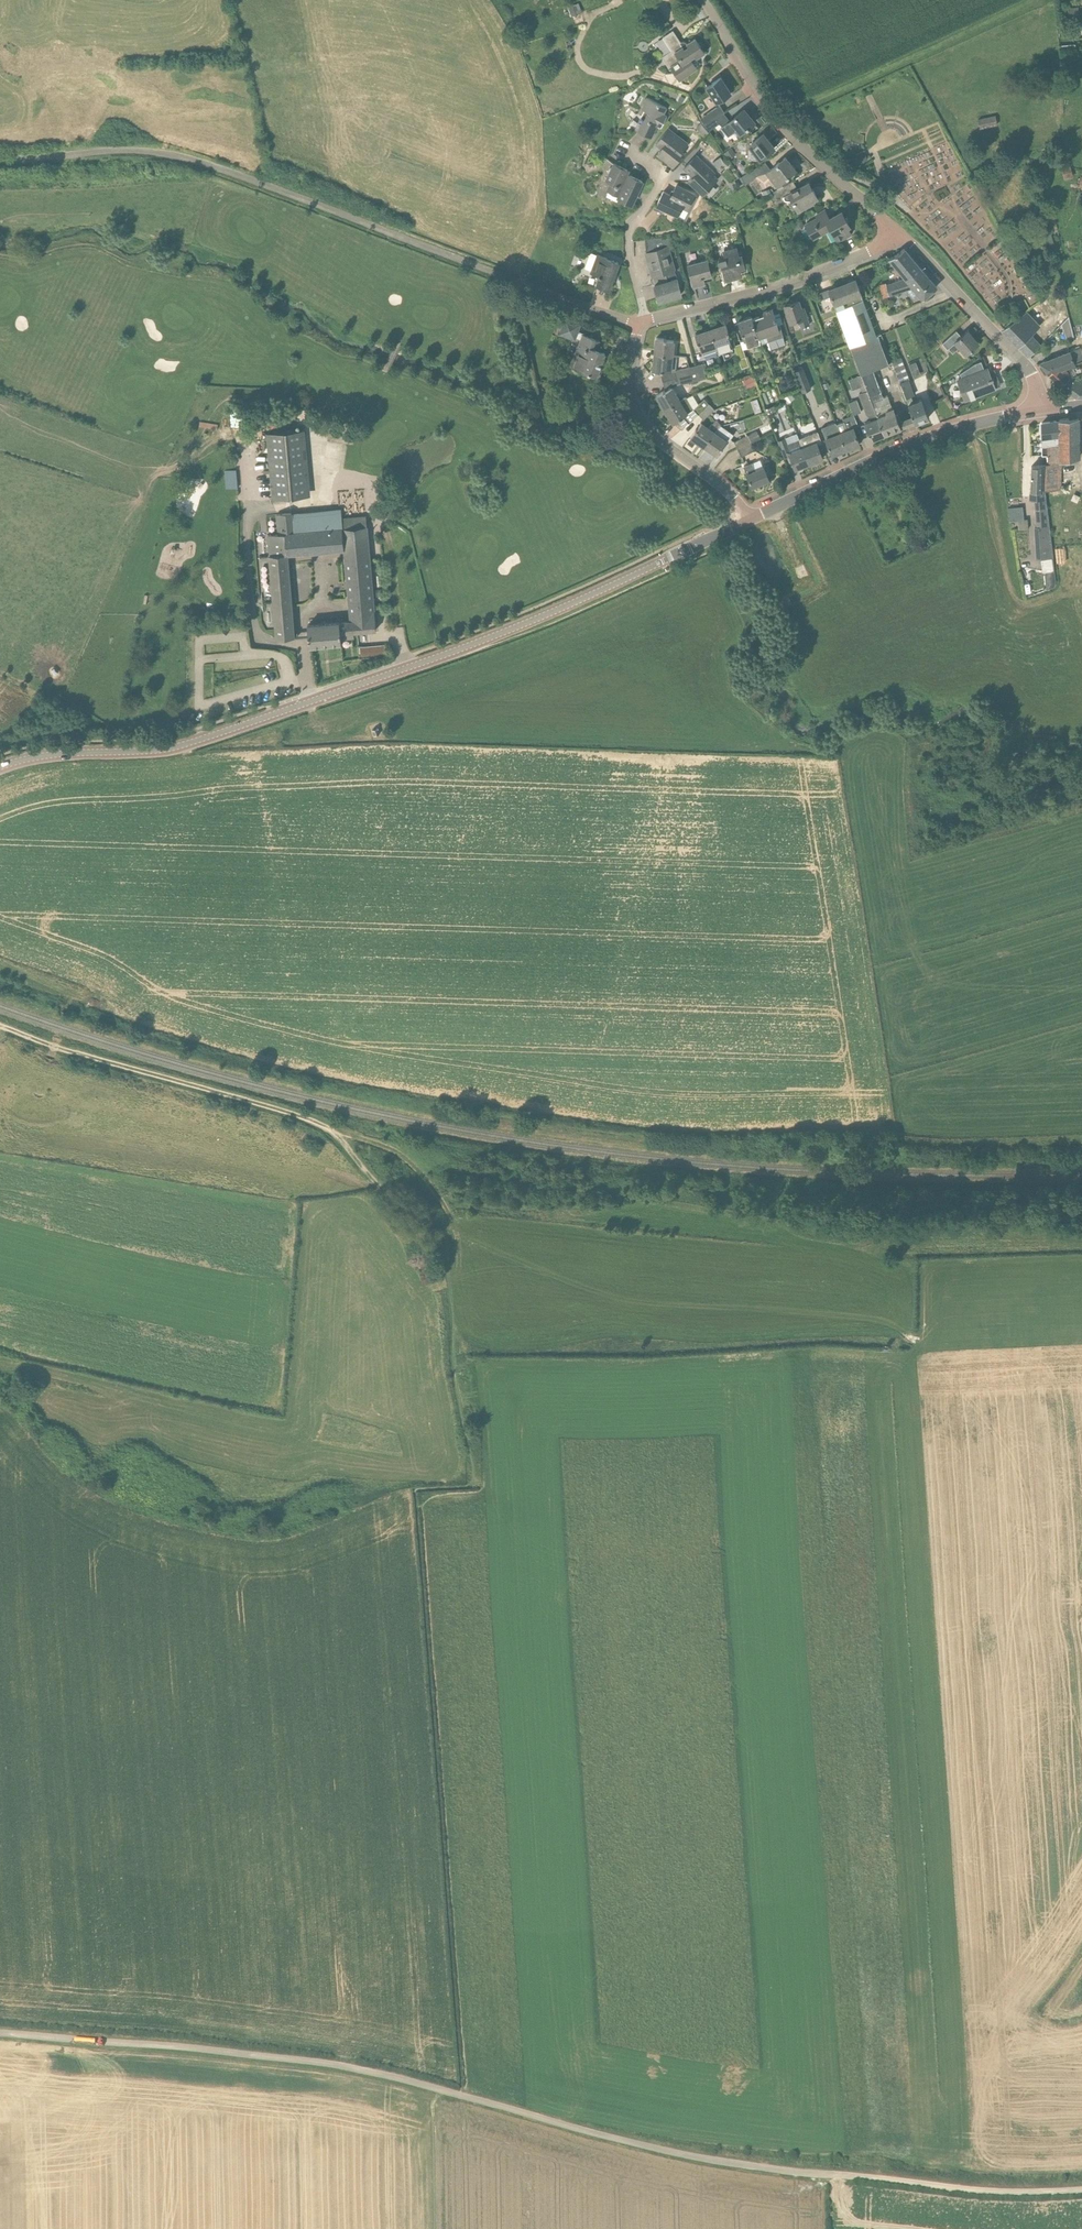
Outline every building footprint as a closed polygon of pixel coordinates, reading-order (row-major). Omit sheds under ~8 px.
[(1068,19),(1079,18),(1077,1),(1067,3),(1068,19)] [(578,14),(574,5),(568,7),(571,16),(578,14)] [(663,57),(670,67),(671,66),(680,79),(694,70),(689,63),(704,53),(695,39),(680,49),(679,47),(663,57)] [(706,88),(716,102),(730,93),(721,78),(706,88)] [(661,127),(668,116),(665,114),(667,108),(648,98),(641,110),(644,111),(635,129),(641,132),(641,131),(646,134),(645,134),(651,137),(658,125),(661,127)] [(707,114),(707,115),(711,120),(715,118),(724,112),(720,106),(707,114)] [(735,131),(738,135),(746,128),(747,130),(749,128),(748,127),(754,123),(744,110),(736,117),(721,128),(728,137),(735,131)] [(711,120),(707,115),(702,118),(706,124),(711,120)] [(995,116),(979,120),(981,129),(997,126),(995,116)] [(705,125),(709,131),(720,124),(715,118),(711,120),(706,124),(705,125)] [(704,136),(709,131),(704,125),(702,123),(696,128),(704,136)] [(674,164),(683,152),(683,151),(689,143),(669,127),(658,142),(663,146),(658,153),(674,164)] [(749,146),(759,160),(774,148),(764,134),(749,146)] [(703,150),(704,150),(701,153),(723,174),(730,166),(727,163),(724,165),(721,165),(715,160),(713,152),(711,147),(708,144),(703,139),(697,144),(703,150)] [(735,154),(731,149),(725,153),(728,158),(735,154)] [(858,156),(861,163),(868,160),(865,153),(858,156)] [(703,194),(714,182),(710,178),(715,173),(697,155),(685,168),(694,177),(690,181),(703,194)] [(720,157),(713,162),(717,168),(724,164),(720,157)] [(765,174),(777,189),(790,183),(786,178),(796,170),(785,158),(771,169),(765,174)] [(629,177),(625,175),(627,170),(614,164),(606,181),(610,184),(607,191),(617,196),(617,198),(631,205),(633,201),(634,200),(642,182),(630,176),(629,177)] [(1073,177),(1070,166),(1061,168),(1064,179),(1073,177)] [(741,177),(745,184),(758,176),(753,169),(741,177)] [(773,194),(777,203),(784,199),(792,200),(798,211),(813,203),(811,201),(817,198),(809,182),(797,189),(793,182),(773,194)] [(686,212),(695,195),(676,185),(671,196),(663,191),(657,204),(678,215),(681,209),(686,212)] [(828,220),(828,219),(824,212),(814,217),(815,220),(806,225),(813,239),(831,229),(829,225),(828,225),(826,221),(828,220)] [(829,225),(831,229),(838,241),(851,233),(848,227),(850,226),(842,212),(828,219),(828,220),(826,221),(828,225),(829,225)] [(804,226),(801,221),(795,224),(798,230),(804,226)] [(676,247),(675,244),(674,238),(666,238),(666,239),(645,239),(645,242),(647,253),(646,253),(652,276),(655,284),(659,300),(681,294),(668,249),(676,247)] [(742,255),(742,253),(739,254),(737,245),(722,249),(724,257),(719,258),(718,259),(718,260),(718,261),(719,262),(722,265),(726,277),(741,273),(739,268),(744,266),(741,256),(742,255)] [(906,279),(886,286),(889,296),(914,287),(909,281),(922,270),(904,249),(889,259),(906,279)] [(597,284),(609,288),(618,263),(598,255),(591,272),(599,275),(599,277),(601,277),(598,284),(597,283),(597,284)] [(713,281),(709,270),(710,270),(707,258),(688,263),(694,286),(709,282),(713,281)] [(909,281),(914,287),(906,290),(913,299),(920,294),(923,298),(936,287),(922,270),(909,281)] [(862,299),(863,299),(856,279),(829,290),(832,300),(836,309),(862,299)] [(827,310),(835,307),(828,289),(820,292),(827,310)] [(836,309),(851,345),(876,336),(862,299),(836,309)] [(522,309),(529,312),(532,303),(525,300),(522,309)] [(801,328),(810,325),(804,307),(801,308),(798,300),(785,305),(791,322),(798,320),(801,328)] [(780,325),(777,326),(772,309),(763,312),(764,315),(752,319),(758,338),(767,335),(769,341),(783,336),(780,325)] [(1003,330),(1017,344),(1029,356),(1040,346),(1029,335),(1040,325),(1027,312),(1009,324),(1003,330)] [(605,353),(597,350),(600,341),(584,335),(585,334),(577,331),(580,325),(576,324),(578,317),(572,315),(569,321),(566,320),(562,328),(568,330),(566,336),(574,339),(575,337),(581,340),(574,358),(582,361),(579,369),(596,376),(605,353)] [(758,338),(752,319),(751,319),(750,316),(738,320),(744,340),(745,339),(748,347),(760,343),(758,338)] [(710,330),(717,350),(719,353),(732,349),(730,342),(732,342),(726,324),(717,327),(717,328),(710,330)] [(1069,331),(1066,325),(1059,328),(1062,334),(1069,331)] [(703,354),(717,350),(710,330),(704,332),(704,331),(695,333),(701,351),(702,351),(703,354)] [(942,343),(947,349),(956,341),(967,353),(979,342),(968,330),(961,336),(956,330),(942,343)] [(891,361),(885,345),(881,334),(876,336),(851,345),(861,374),(885,435),(906,426),(903,420),(899,422),(893,407),(892,408),(888,396),(902,391),(891,361)] [(672,356),(674,341),(664,340),(664,339),(656,338),(655,347),(656,348),(656,354),(672,356)] [(739,359),(746,357),(741,343),(734,346),(739,359)] [(1081,348),(1066,353),(1070,365),(1081,361),(1081,351),(1081,348)] [(1062,368),(1070,365),(1066,353),(1041,363),(1047,373),(1062,368)] [(677,356),(672,356),(656,354),(655,361),(654,361),(653,370),(671,372),(671,370),(675,371),(677,356)] [(891,361),(902,391),(904,390),(907,398),(914,395),(909,379),(910,379),(902,358),(891,361)] [(909,365),(911,371),(918,369),(916,362),(909,365)] [(960,374),(962,379),(958,380),(965,400),(995,389),(995,388),(994,388),(991,380),(997,377),(994,369),(988,372),(987,369),(984,370),(981,362),(976,364),(960,374)] [(699,380),(706,378),(703,366),(696,367),(699,380)] [(693,381),(699,380),(696,367),(690,369),(691,375),(693,381)] [(802,392),(811,389),(803,368),(794,371),(802,392)] [(1048,374),(1058,383),(1069,374),(1062,368),(1047,373),(1048,374)] [(678,378),(691,375),(690,369),(677,372),(678,378)] [(872,440),(885,435),(861,374),(857,376),(863,392),(859,394),(866,414),(870,413),(872,419),(865,422),(872,440)] [(1073,377),(1069,374),(1058,383),(1061,385),(1071,393),(1077,397),(1081,397),(1081,382),(1073,377)] [(679,384),(693,381),(691,375),(678,378),(679,384)] [(743,381),(748,389),(750,388),(755,385),(751,377),(745,380),(743,381)] [(666,409),(680,400),(672,386),(657,395),(661,404),(662,403),(666,409)] [(781,396),(787,404),(795,398),(790,391),(781,396)] [(699,415),(710,405),(704,399),(694,409),(686,397),(680,400),(666,409),(669,414),(668,415),(673,423),(684,416),(689,423),(699,414),(699,415)] [(913,416),(910,417),(913,424),(929,417),(922,399),(908,404),(913,416)] [(849,403),(854,415),(861,412),(857,400),(849,403)] [(703,420),(714,410),(710,405),(699,415),(703,420)] [(775,410),(773,405),(765,409),(767,414),(775,410)] [(853,428),(858,426),(854,415),(843,419),(845,423),(837,426),(836,426),(845,450),(860,444),(853,428)] [(1048,456),(1049,464),(1062,460),(1080,457),(1078,417),(1076,417),(1076,418),(1070,419),(1070,418),(1060,420),(1059,421),(1061,445),(1059,445),(1048,446),(1048,456)] [(699,442),(699,441),(705,445),(714,431),(715,431),(721,425),(716,420),(708,427),(701,422),(691,437),(699,442)] [(1048,446),(1059,445),(1061,445),(1059,421),(1042,423),(1042,437),(1041,437),(1042,456),(1046,456),(1048,456),(1048,446)] [(836,426),(837,426),(835,423),(821,428),(832,455),(845,450),(836,426)] [(343,436),(335,433),(336,429),(333,428),(330,438),(351,444),(355,432),(345,429),(343,436)] [(738,449),(751,443),(751,442),(763,436),(760,430),(735,442),(738,449)] [(715,431),(714,431),(705,445),(710,449),(709,450),(717,455),(728,440),(715,431)] [(799,440),(808,464),(823,458),(817,445),(822,443),(818,432),(800,438),(800,439),(799,440)] [(304,433),(267,436),(273,500),(310,496),(304,433)] [(776,441),(773,434),(765,437),(767,442),(771,443),(776,441)] [(808,464),(799,440),(788,444),(785,438),(778,441),(784,458),(790,456),(795,469),(808,464)] [(742,457),(754,450),(751,443),(738,449),(742,457)] [(744,467),(752,487),(769,480),(763,467),(756,470),(753,463),(744,467)] [(1043,464),(1031,466),(1030,499),(1035,499),(1036,527),(1034,528),(1035,539),(1050,538),(1048,509),(1047,509),(1046,491),(1044,491),(1043,464)] [(236,470),(224,471),(226,490),(237,489),(236,470)] [(1019,520),(1020,529),(1030,528),(1029,518),(1025,518),(1024,505),(1009,507),(1011,521),(1019,520)] [(366,515),(340,517),(340,509),(276,514),(277,534),(268,535),(270,556),(276,628),(277,639),(294,637),(293,626),(287,554),(343,549),(350,621),(339,622),(339,621),(307,624),(309,647),(341,644),(341,638),(352,637),(352,632),(376,630),(375,619),(366,515)] [(1054,587),(1056,582),(1053,558),(1041,559),(1042,573),(1045,572),(1047,590),(1054,587)] [(385,644),(361,645),(362,656),(386,654),(385,644)] [(372,730),(374,736),(380,734),(378,728),(372,730)]
